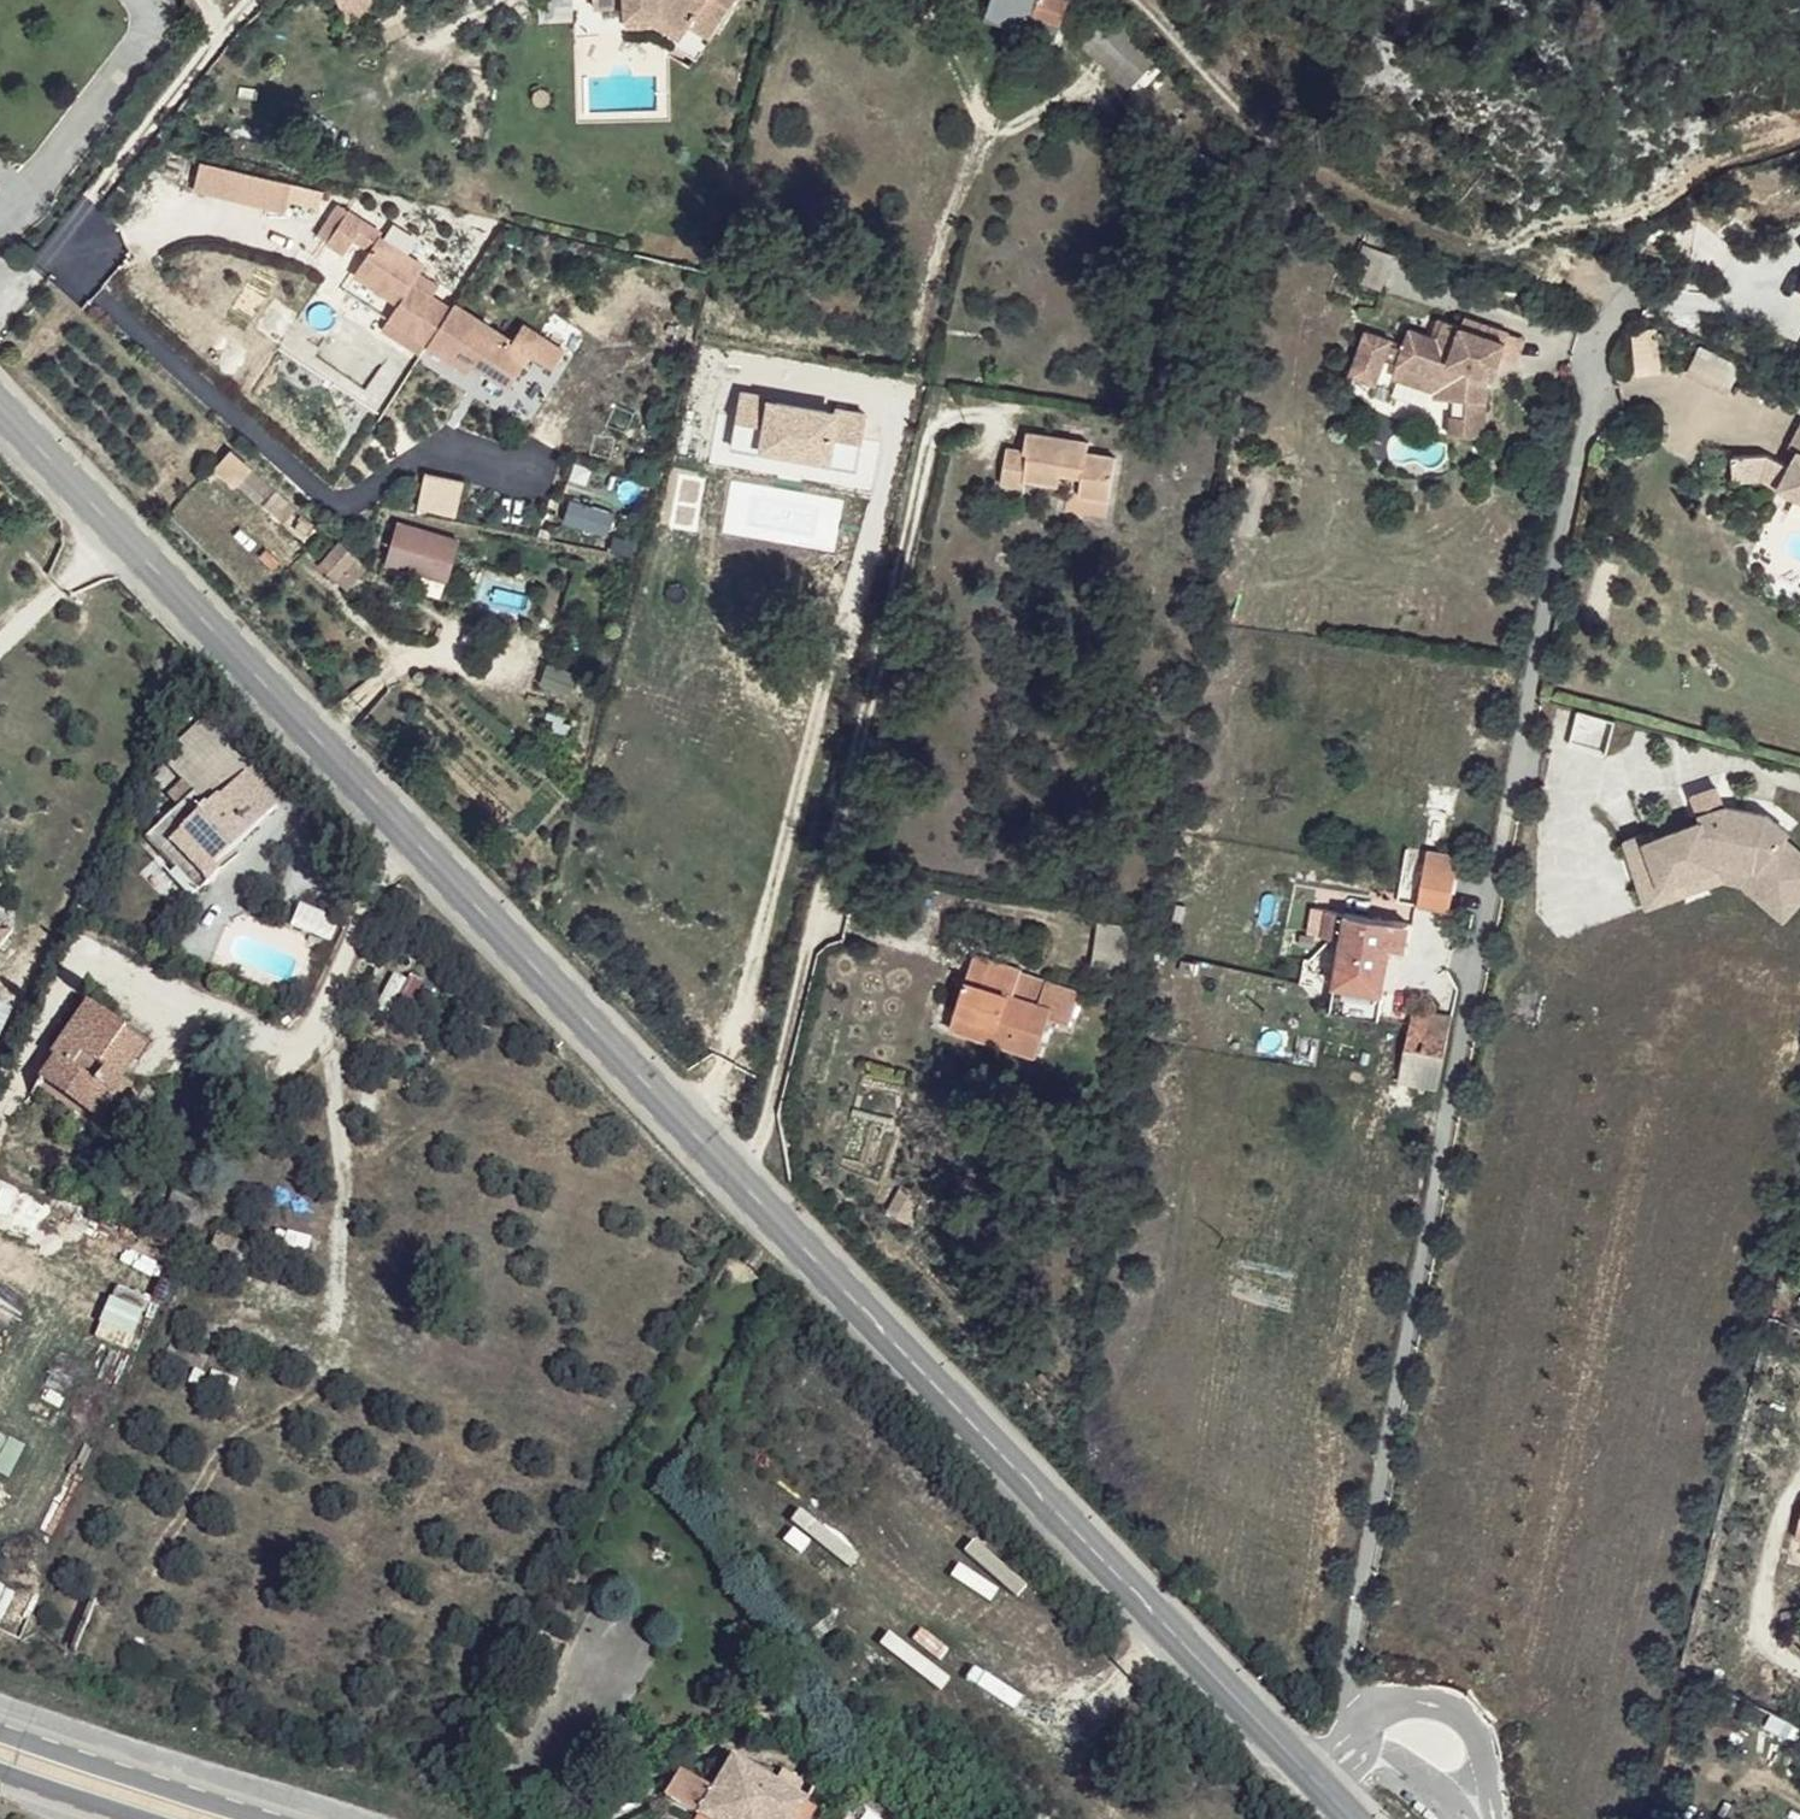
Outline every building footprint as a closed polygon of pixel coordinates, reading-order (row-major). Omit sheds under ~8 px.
[(590,9),(621,6),(622,15),(658,15),(684,30),(686,26),(708,39),(733,0),(590,0),(590,9)] [(1030,18),(1059,28),(1069,0),(1035,0),(1030,18)] [(1103,13),(1078,37),(1127,84),(1153,60),(1103,13)] [(658,15),(622,15),(623,28),(654,26),(678,41),(684,30),(658,15)] [(286,207),(291,177),(196,163),(192,194),(286,207)] [(393,302),(379,331),(506,394),(525,355),(553,369),(566,344),(521,322),(515,334),(432,293),(438,282),(418,272),(427,253),(332,206),(318,234),(362,256),(349,281),(393,302)] [(1367,327),(1351,371),(1376,380),(1385,355),(1399,360),(1450,378),(1450,395),(1468,396),(1467,413),(1453,412),(1451,431),(1486,433),(1489,372),(1494,373),(1503,351),(1510,329),(1467,314),(1463,322),(1446,316),(1440,335),(1433,332),(1411,325),(1407,335),(1404,334),(1400,343),(1390,340),(1392,335),(1367,327)] [(1446,316),(1439,314),(1433,332),(1440,335),(1446,316)] [(1527,334),(1510,329),(1503,351),(1519,357),(1527,334)] [(1744,367),(1703,347),(1689,374),(1730,395),(1744,367)] [(1450,378),(1399,360),(1395,373),(1436,388),(1436,394),(1450,395),(1450,378)] [(1026,453),(1007,450),(1002,487),(1025,490),(1025,482),(1058,489),(1060,476),(1083,479),(1080,499),(1110,504),(1117,458),(1087,455),(1089,442),(1028,433),(1026,453)] [(1781,490),(1799,500),(1799,433),(1790,449),(1799,454),(1792,468),(1781,490)] [(225,448),(209,465),(232,489),(249,471),(225,448)] [(1768,456),(1734,458),(1735,482),(1763,481),(1781,490),(1792,468),(1768,456)] [(414,506),(454,517),(464,480),(424,470),(414,506)] [(568,502),(564,523),(608,532),(612,510),(568,502)] [(458,542),(396,523),(384,564),(446,583),(458,542)] [(357,559),(338,543),(317,566),(335,582),(357,559)] [(357,559),(335,582),(342,589),(364,565),(357,559)] [(210,811),(246,776),(219,747),(181,783),(182,784),(192,795),(210,811)] [(277,807),(246,776),(210,811),(192,795),(179,807),(146,839),(199,894),(240,854),(234,848),(277,807)] [(169,797),(179,807),(192,795),(182,784),(169,797)] [(1427,785),(1422,818),(1453,823),(1457,789),(1427,785)] [(1717,793),(1701,799),(1706,815),(1722,809),(1717,793)] [(1626,842),(1647,907),(1723,882),(1744,887),(1786,922),(1799,905),(1799,853),(1784,840),(1789,834),(1769,816),(1725,808),(1722,809),(1706,815),(1700,816),(1702,824),(1655,840),(1652,833),(1626,842)] [(1463,859),(1428,852),(1419,906),(1453,913),(1463,859)] [(1421,873),(1405,870),(1400,902),(1416,905),(1421,873)] [(1318,879),(1316,895),(1329,897),(1330,886),(1318,879)] [(1413,924),(1329,910),(1324,937),(1343,939),(1335,987),(1385,996),(1391,948),(1409,951),(1413,924)] [(1024,969),(976,954),(958,1013),(1000,1025),(994,1042),(1040,1057),(1050,1017),(1091,1030),(1101,997),(1022,974),(1024,969)] [(385,976),(380,1017),(412,1022),(418,980),(385,976)] [(10,1009),(0,1005),(0,1034),(10,1009)] [(97,1094),(110,1104),(117,1108),(130,1090),(117,1082),(143,1049),(121,1033),(123,1030),(88,1005),(50,1057),(55,1061),(39,1081),(83,1113),(97,1094)] [(1459,1015),(1415,1011),(1401,1083),(1444,1087),(1459,1015)] [(958,1013),(952,1029),(994,1042),(1000,1025),(958,1013)] [(95,1122),(110,1104),(97,1094),(83,1113),(95,1122)] [(784,1534),(777,1542),(832,1589),(839,1581),(784,1534)] [(677,1770),(676,1770),(662,1796),(701,1818),(798,1818),(806,1806),(807,1803),(774,1784),(737,1758),(732,1758),(713,1790),(677,1770)] [(783,1769),(774,1784),(807,1803),(817,1787),(801,1776),(798,1779),(783,1769)] [(806,1806),(798,1818),(810,1818),(815,1812),(806,1806)]
